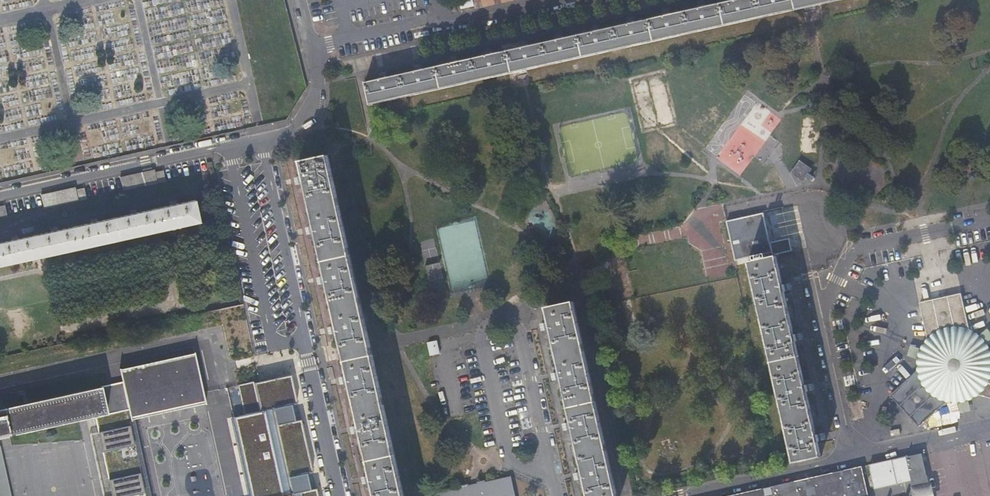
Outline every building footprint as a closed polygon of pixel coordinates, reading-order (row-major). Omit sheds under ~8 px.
[(476,10),(518,0),(474,0),(476,10)] [(722,4),(727,26),(760,18),(755,0),(734,0),(734,1),(722,4)] [(760,18),(795,10),(792,0),(755,0),(760,18)] [(795,10),(831,2),(831,0),(792,0),(795,10)] [(699,9),(685,12),(690,34),(727,26),(722,4),(705,8),(704,3),(697,5),(699,9)] [(663,17),(648,21),(655,42),(690,34),(685,12),(670,16),(669,11),(662,13),(663,17)] [(627,25),(615,28),(621,50),(655,42),(648,21),(634,24),(633,19),(626,21),(627,25)] [(593,33),(577,37),(583,58),(621,50),(615,28),(599,32),(598,27),(592,29),(593,33)] [(557,41),(544,44),(549,66),(583,58),(577,37),(564,40),(563,35),(556,37),(557,41)] [(520,49),(506,52),(512,74),(549,66),(544,44),(527,48),(526,43),(519,45),(520,49)] [(486,57),(472,60),(477,82),(512,74),(506,52),(492,56),(491,51),(485,53),(486,57)] [(449,65),(436,68),(441,90),(477,82),(472,60),(456,64),(455,59),(448,61),(449,65)] [(415,73),(402,76),(407,98),(441,90),(436,68),(422,72),(421,67),(414,69),(415,73)] [(380,81),(365,84),(371,106),(407,98),(402,76),(387,80),(385,75),(379,77),(380,81)] [(394,451),(383,399),(372,351),(361,303),(351,253),(339,203),(329,156),(302,162),(305,177),(297,178),(298,182),(300,189),(306,188),(305,184),(306,183),(312,209),(316,226),(308,228),(309,232),(311,239),(316,238),(316,234),(317,233),(323,258),(327,276),(319,278),(320,282),(322,289),(328,288),(327,284),(328,283),(334,309),(338,326),(330,328),(331,331),(333,339),(339,337),(338,333),(339,333),(345,356),(349,376),(341,378),(342,381),(344,389),(350,388),(349,384),(351,383),(356,406),(360,426),(353,428),(353,430),(355,439),(361,437),(360,433),(362,433),(367,457),(371,476),(364,478),(364,480),(366,489),(372,487),(371,483),(373,483),(376,495),(404,495),(394,451)] [(805,175),(810,179),(812,175),(807,172),(810,168),(799,161),(791,171),(802,179),(805,175)] [(154,183),(152,173),(156,172),(155,170),(121,177),(121,179),(142,174),(144,180),(145,186),(154,183)] [(166,181),(165,176),(164,171),(156,172),(152,173),(154,183),(166,181)] [(145,186),(144,180),(142,174),(121,179),(123,190),(145,186)] [(66,203),(76,201),(73,190),(77,189),(77,187),(43,194),(43,196),(64,191),(65,197),(66,203)] [(76,201),(81,200),(87,198),(85,188),(77,189),(73,190),(76,201)] [(66,203),(65,197),(64,191),(43,196),(45,208),(66,203)] [(0,266),(41,257),(80,248),(120,239),(162,230),(200,221),(195,199),(177,204),(176,202),(175,202),(170,203),(170,205),(156,208),(137,212),(137,211),(135,211),(131,212),(131,213),(115,217),(97,221),(97,219),(95,220),(91,221),(91,222),(75,226),(58,230),(57,229),(56,229),(51,230),(52,231),(35,235),(18,239),(18,237),(16,238),(11,239),(12,241),(0,243),(0,266)] [(9,216),(6,205),(0,207),(0,218),(9,216)] [(736,259),(747,257),(748,262),(762,320),(773,368),(785,421),(794,462),(822,455),(819,441),(826,439),(824,428),(821,429),(818,430),(819,434),(817,434),(812,414),(807,391),(814,390),(812,379),(809,379),(806,380),(807,384),(805,385),(800,362),(795,341),(803,339),(800,328),(797,329),(794,329),(795,333),(793,334),(789,314),(783,291),(791,290),(788,279),(785,279),(783,280),(784,284),(782,284),(775,256),(774,256),(763,213),(756,214),(755,211),(748,213),(748,216),(740,218),(740,215),(732,216),(733,220),(726,221),(736,259)] [(925,328),(926,337),(926,347),(925,351),(922,358),(919,364),(916,368),(913,372),(891,393),(921,424),(941,405),(947,401),(953,397),(959,396),(964,395),(970,394),(980,395),(989,397),(989,398),(989,351),(985,348),(980,344),(976,340),(973,336),(969,327),(966,318),(961,297),(920,306),(925,328)] [(549,322),(542,324),(544,334),(547,334),(550,333),(549,329),(551,329),(556,353),(560,371),(553,373),(556,384),(558,383),(561,383),(560,379),(562,378),(568,403),(572,422),(565,423),(567,434),(570,433),(573,433),(572,429),(574,428),(579,454),(583,471),(576,473),(578,484),(581,483),(584,482),(583,478),(585,478),(589,495),(616,495),(606,449),(594,397),(583,347),(572,301),(546,307),(549,322)] [(436,339),(426,341),(429,355),(439,353),(436,339)] [(196,353),(194,347),(0,391),(0,396),(117,370),(124,369),(196,353)] [(121,383),(129,408),(132,420),(135,419),(207,404),(196,353),(169,359),(124,369),(127,382),(121,383)] [(117,370),(121,383),(127,382),(124,369),(117,370)] [(245,415),(235,417),(236,423),(238,431),(251,495),(317,495),(316,489),(311,490),(308,473),(312,473),(301,421),(295,422),(292,405),(296,404),(291,376),(239,387),(245,415)] [(121,383),(2,410),(0,410),(0,437),(54,425),(95,415),(129,408),(121,383)] [(958,402),(958,411),(968,411),(967,402),(958,402)] [(989,413),(989,404),(981,404),(981,413),(989,413)] [(135,419),(132,420),(129,408),(95,415),(98,433),(91,434),(104,495),(150,495),(135,419)] [(888,439),(886,430),(876,432),(878,442),(888,439)] [(978,433),(981,443),(980,444),(983,454),(989,452),(989,430),(978,433)] [(976,442),(973,433),(962,436),(964,445),(976,442)] [(959,439),(945,441),(953,487),(969,484),(967,471),(964,472),(959,439)] [(931,453),(938,450),(934,441),(927,444),(931,453)] [(964,449),(972,484),(984,481),(981,469),(976,470),(974,462),(979,460),(976,446),(964,449)] [(931,465),(939,464),(938,454),(930,455),(931,465)] [(868,466),(873,487),(909,479),(904,457),(868,466)] [(947,466),(938,468),(942,491),(951,490),(947,466)] [(861,467),(856,468),(862,495),(855,495),(868,495),(861,467)] [(776,495),(855,495),(862,495),(856,468),(774,487),(776,495)] [(438,492),(438,495),(515,495),(511,477),(487,482),(487,479),(478,481),(479,484),(470,485),(469,483),(461,485),(461,487),(438,492)] [(760,495),(776,495),(774,487),(759,490),(760,495)] [(986,488),(972,492),(974,495),(988,495),(986,488)]
